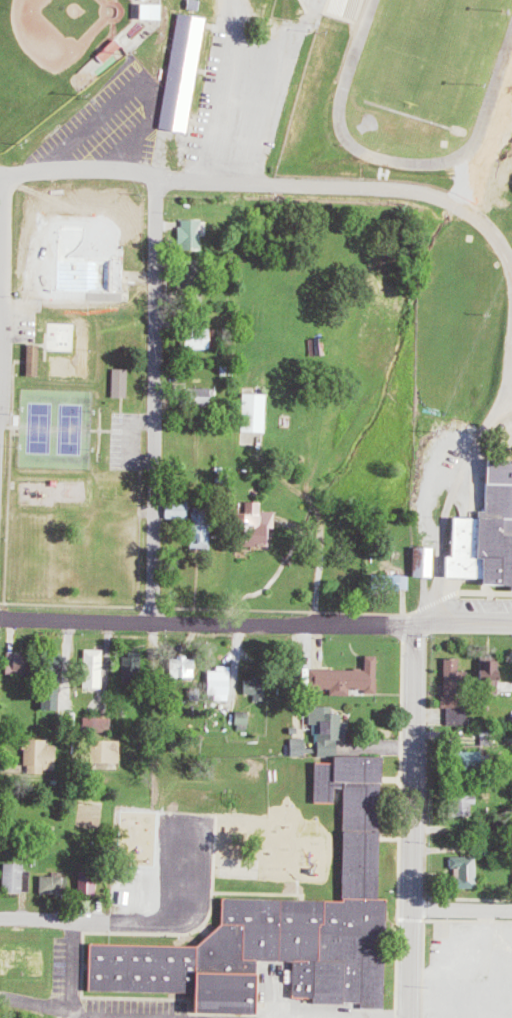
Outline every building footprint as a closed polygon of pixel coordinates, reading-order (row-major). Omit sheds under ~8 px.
[(163,19),(164,3),(139,3),(139,18),(163,19)] [(163,128),(190,132),(207,17),(179,13),(163,128)] [(98,55),(107,63),(124,46),(116,37),(98,55)] [(204,219),(183,219),(182,249),(203,250),(204,219)] [(52,299),(51,252),(29,252),(30,300),(52,299)] [(213,329),(187,329),(187,348),(212,348),(213,329)] [(29,374),(41,375),(42,344),(30,344),(29,374)] [(130,368),(115,368),(115,397),(129,397),(130,368)] [(217,406),(217,387),(187,388),(187,406),(217,406)] [(242,431),(269,433),(270,394),(244,393),(242,431)] [(480,481),(511,481),(511,589),(509,589),(506,584),(477,581),(477,577),(477,556),(470,556),(469,515),(481,515),(480,481)] [(262,502),(247,502),(247,514),(239,514),(240,546),(269,546),(268,530),(276,529),(276,511),(262,511),(262,502)] [(174,508),(167,508),(167,517),(189,518),(190,503),(175,503),(174,508)] [(443,555),(449,554),(448,515),(469,515),(470,556),(477,556),(477,577),(443,577),(443,555)] [(213,548),(212,524),(191,524),(191,548),(213,548)] [(418,545),(437,545),(437,575),(418,575),(418,545)] [(414,589),(414,574),(378,575),(378,590),(414,589)] [(107,688),(108,650),(87,649),(87,688),(107,688)] [(10,673),(26,673),(27,652),(10,652),(10,673)] [(68,654),(48,653),(46,683),(56,684),(56,674),(66,674),(68,654)] [(311,669),(311,688),(332,689),(332,692),(378,692),(378,656),(367,656),(367,669),(311,669)] [(173,657),(173,677),(200,677),(200,657),(173,657)] [(445,658),(447,707),(449,706),(450,724),(472,723),(469,670),(464,671),(464,657),(445,658)] [(499,690),(511,690),(511,681),(504,680),(505,670),(498,670),(498,662),(485,661),(485,670),(480,670),(480,694),(499,694),(499,690)] [(218,694),(218,700),(232,701),(234,666),(219,665),(219,670),(210,670),(209,693),(218,694)] [(256,700),(266,700),(267,680),(245,680),(245,694),(256,694),(256,700)] [(311,724),(319,724),(319,755),(339,755),(339,737),(348,737),(348,722),(343,722),(343,713),(335,713),(335,706),(311,706),(311,724)] [(237,724),(254,724),(254,712),(238,711),(237,724)] [(293,738),(293,755),(308,755),(308,738),(293,738)] [(50,740),(27,739),(26,773),(48,774),(48,769),(58,769),(58,745),(50,744),(50,740)] [(122,762),(123,740),(93,740),(93,762),(122,762)] [(485,751),(456,751),(457,769),(486,769),(485,751)] [(337,900),(338,802),(310,802),(310,760),(326,760),(326,754),(375,754),(374,897),(350,897),(350,900),(337,900)] [(452,817),(477,816),(476,795),(452,796),(452,817)] [(34,892),(34,866),(7,865),(6,891),(34,892)] [(43,876),(44,893),(66,892),(66,875),(43,876)] [(97,879),(81,878),(80,894),(96,895),(97,879)] [(93,988),(97,942),(204,947),(227,923),(228,897),(337,900),(350,900),(350,897),(374,897),(392,898),(387,1009),(358,1009),(350,1002),(317,1003),(317,997),(296,997),(296,960),(261,959),(261,972),(268,972),(266,1014),(199,1011),(200,991),(93,988)]
